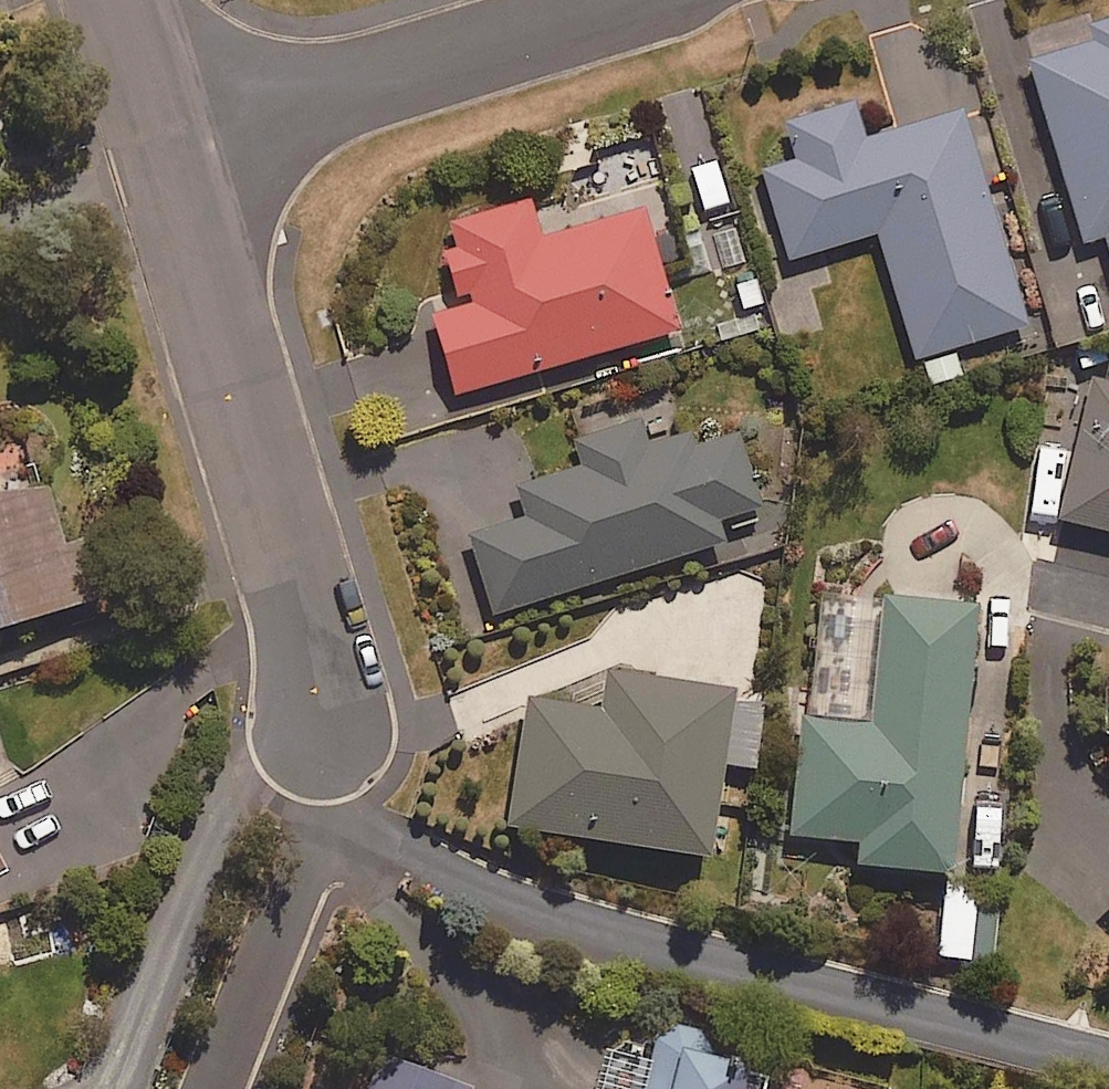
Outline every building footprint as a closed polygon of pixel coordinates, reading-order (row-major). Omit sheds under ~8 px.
[(1079,25),(1083,35),(1024,53),(1081,242),(1103,236),(1108,255),(1108,16),(1079,25)] [(956,108),(861,139),(849,101),(782,122),(793,159),(758,170),(786,258),(874,230),(922,385),(958,374),(950,346),(1024,323),(956,108)] [(635,203),(535,233),(524,197),(440,222),(448,248),(440,251),(454,301),(424,310),(448,393),(672,328),(635,203)] [(1039,433),(1025,499),(1054,505),(1051,518),(1108,530),(1108,382),(1079,376),(1066,439),(1039,433)] [(706,520),(754,505),(732,433),(684,447),(680,434),(646,445),(637,413),(566,434),(575,466),(512,485),(521,516),(443,539),(467,617),(713,543),(706,520)] [(111,579),(68,457),(0,481),(0,618),(111,579)] [(943,872),(969,603),(809,588),(796,716),(785,833),(853,840),(851,863),(943,872)] [(697,853),(721,687),(595,669),(590,707),(520,696),(501,824),(697,853)] [(0,840),(0,872),(13,865),(0,840)] [(989,963),(997,893),(940,886),(932,956),(989,963)] [(773,1065),(661,1036),(647,1088),(766,1088),(773,1065)] [(476,1080),(382,1046),(367,1088),(472,1088),(476,1080)]
